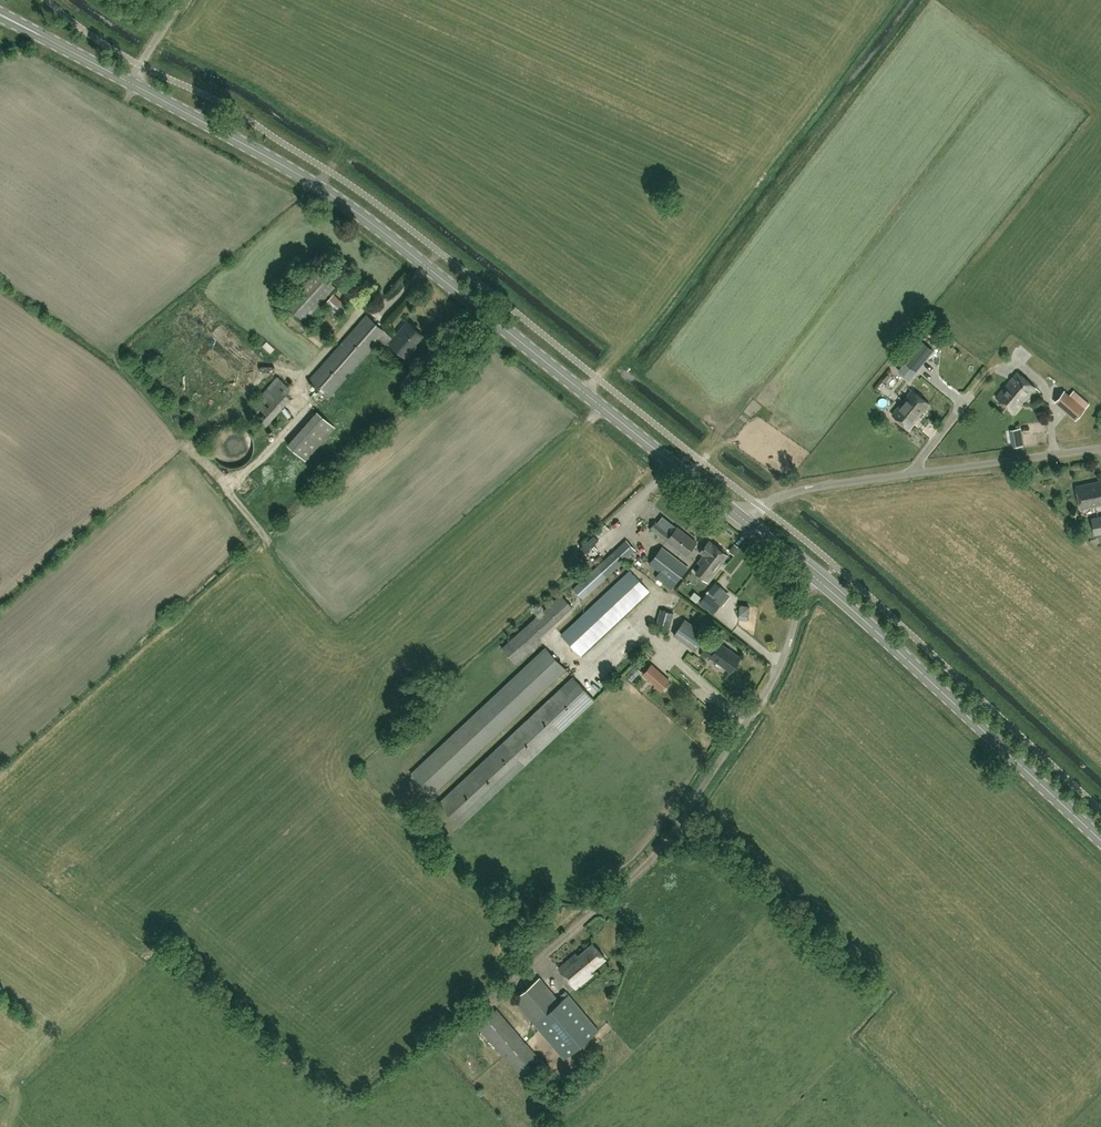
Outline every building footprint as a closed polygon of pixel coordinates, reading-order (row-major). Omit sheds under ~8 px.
[(334,286),(317,271),(287,304),(304,320),(334,286)] [(325,303),(339,317),(349,307),(334,294),(325,303)] [(380,339),(386,332),(367,314),(310,378),(329,396),(375,345),(380,339)] [(387,345),(389,342),(407,358),(413,351),(411,349),(423,335),(408,321),(407,323),(409,324),(398,337),(396,335),(393,338),(386,332),(380,339),(387,345)] [(269,341),(265,347),(273,353),(277,347),(269,341)] [(916,371),(917,372),(934,351),(923,342),(910,358),(905,354),(901,359),(904,362),(916,371)] [(210,343),(202,351),(210,360),(218,352),(210,343)] [(260,359),(266,368),(271,364),(265,355),(260,359)] [(910,379),(916,371),(904,362),(898,370),(910,379)] [(1014,412),(1035,387),(1018,372),(996,397),(1014,412)] [(278,374),(251,408),(270,422),(297,389),(278,374)] [(909,428),(929,404),(912,390),(892,414),(909,428)] [(1055,402),(1076,419),(1089,403),(1079,395),(1074,400),(1064,392),(1055,402)] [(930,416),(937,409),(932,405),(925,412),(930,416)] [(304,455),(335,426),(319,409),(288,438),(304,455)] [(937,416),(936,423),(943,424),(944,417),(937,416)] [(231,467),(233,467),(235,467),(237,467),(238,466),(240,466),(242,465),(244,464),(245,463),(247,462),(248,461),(249,459),(250,458),(251,456),(252,454),(253,453),(253,451),(254,449),(254,447),(254,445),(254,443),(253,441),(253,440),(252,438),(251,436),(250,434),(249,433),(248,432),(247,430),(245,429),(244,428),(242,427),(240,426),(238,426),(237,425),(235,425),(233,425),(231,425),(229,425),(227,426),(225,426),(224,427),(222,428),(220,429),(219,430),(218,431),(216,433),(215,434),(214,436),(213,438),(213,439),(212,441),(212,443),(212,445),(212,447),(212,449),(212,451),(213,453),(213,454),(214,456),(215,458),(216,459),(218,461),(219,462),(220,463),(222,464),(224,465),(225,466),(227,466),(229,467),(231,467)] [(1024,443),(1023,425),(1014,426),(1014,443),(1024,443)] [(1036,443),(1048,442),(1048,434),(1035,434),(1036,443)] [(1076,486),(1081,509),(1100,504),(1100,480),(1076,486)] [(1091,517),(1094,534),(1100,533),(1100,515),(1091,517)] [(687,554),(697,542),(678,527),(672,534),(657,521),(652,527),(667,540),(668,539),(687,554)] [(703,556),(702,557),(704,559),(705,557),(706,557),(710,560),(712,559),(717,563),(719,560),(722,563),(723,562),(729,555),(710,539),(699,552),(703,556)] [(627,540),(598,566),(607,576),(636,550),(627,540)] [(688,567),(662,547),(649,563),(659,571),(655,577),(671,589),(688,567)] [(704,559),(702,557),(698,562),(701,565),(695,572),(707,583),(722,563),(719,560),(717,563),(712,559),(710,560),(706,557),(705,557),(704,559)] [(598,566),(573,588),(582,597),(582,598),(607,576),(598,566)] [(581,655),(649,590),(630,570),(562,634),(581,655)] [(720,604),(716,600),(725,589),(715,582),(700,601),(713,612),(720,604)] [(503,649),(515,663),(541,639),(539,638),(573,607),(561,594),(503,649)] [(668,632),(674,613),(661,609),(655,628),(668,632)] [(685,620),(674,635),(695,650),(706,635),(685,620)] [(710,657),(731,671),(741,657),(720,643),(715,649),(707,644),(700,653),(709,659),(710,657)] [(430,793),(565,668),(545,647),(409,772),(430,793)] [(702,669),(705,663),(694,656),(690,662),(702,669)] [(671,680),(652,663),(642,674),(655,685),(653,687),(659,693),(671,680)] [(572,676),(437,801),(458,824),(594,699),(572,676)] [(591,971),(606,958),(593,943),(578,955),(576,952),(558,967),(576,988),(593,973),(591,971)] [(513,998),(534,1023),(564,1059),(599,1030),(568,994),(560,1001),(540,976),(513,998)] [(478,1025),(526,1080),(543,1064),(496,1010),(478,1025)]
